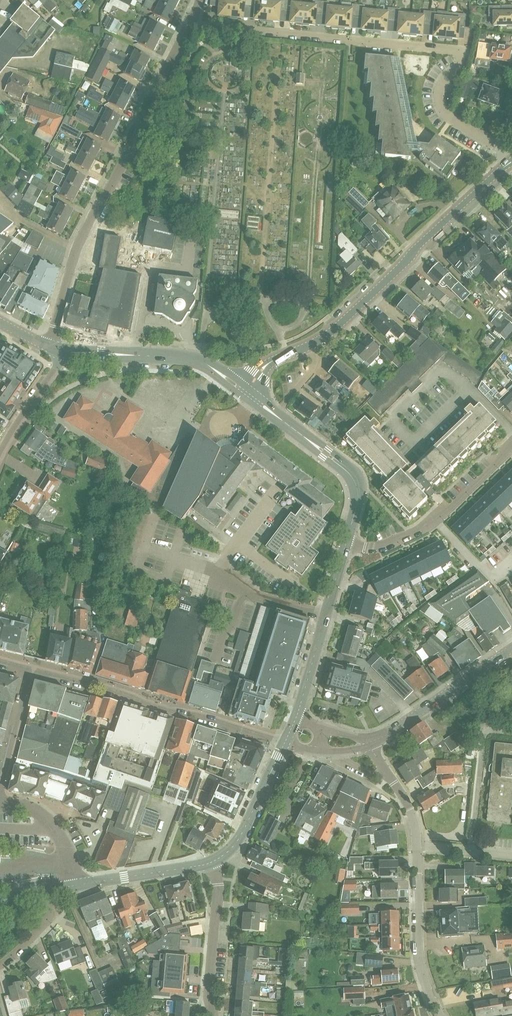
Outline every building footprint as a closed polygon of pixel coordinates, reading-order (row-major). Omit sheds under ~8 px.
[(12,59),(34,70),(37,65),(39,60),(41,55),(23,46),(25,42),(31,28),(36,16),(30,11),(23,6),(16,0),(8,18),(2,31),(1,32),(3,32),(1,36),(0,35),(0,54),(12,59)] [(44,5),(52,12),(57,7),(50,0),(28,0),(34,6),(40,1),(44,5)] [(117,0),(111,0),(109,4),(108,3),(104,11),(109,13),(113,6),(123,11),(127,5),(117,0)] [(153,0),(146,0),(146,1),(153,5),(153,6),(157,9),(154,14),(169,22),(175,11),(153,0)] [(175,11),(180,0),(153,0),(175,11)] [(232,0),(220,0),(218,16),(224,17),(224,18),(230,19),(232,0)] [(230,19),(237,20),(237,18),(243,19),(244,6),(250,7),(250,0),(232,0),(230,19)] [(250,7),(255,7),(254,20),(260,20),(260,22),(266,22),(268,1),(257,0),(250,0),(250,7)] [(266,22),(273,23),(273,21),(279,22),(280,10),(285,10),(286,0),(280,0),(280,2),(268,1),(266,22)] [(285,10),(291,11),(290,23),(296,24),(296,25),(302,26),(304,5),(297,4),(296,0),(286,0),(285,10)] [(311,5),(304,5),(302,26),(309,26),(309,25),(315,25),(316,13),(321,14),(323,2),(313,1),(311,5)] [(329,2),(323,2),(321,14),(327,14),(326,26),(331,27),(331,28),(338,29),(340,8),(329,7),(329,2)] [(340,8),(338,29),(345,30),(345,28),(350,29),(352,16),(357,17),(358,5),(352,4),(351,9),(340,8)] [(365,5),(358,5),(357,17),(363,17),(362,30),(367,30),(367,32),(374,33),(376,11),(364,10),(365,5)] [(493,18),(493,26),(508,26),(508,27),(511,27),(511,12),(501,13),(501,6),(488,6),(488,17),(493,18)] [(376,11),(374,33),(380,33),(381,32),(386,32),(387,20),(393,20),(394,8),(388,8),(387,13),(376,11)] [(401,9),(394,8),(393,20),(399,21),(397,33),(403,34),(403,35),(410,36),(412,15),(400,14),(401,9)] [(423,16),(412,15),(410,36),(416,37),(416,35),(422,36),(423,23),(429,24),(430,12),(423,11),(423,16)] [(437,12),(430,12),(429,24),(434,24),(433,37),(439,37),(439,39),(445,39),(448,18),(436,17),(437,12)] [(448,18),(445,39),(452,40),(452,38),(458,39),(459,27),(465,27),(466,15),(459,15),(459,19),(448,18)] [(116,35),(122,24),(107,17),(104,22),(108,23),(105,29),(116,35)] [(64,29),(53,21),(49,25),(60,34),(64,29)] [(133,26),(160,40),(165,29),(150,21),(147,27),(143,25),(142,26),(135,23),(133,26)] [(160,40),(133,26),(131,31),(138,34),(137,35),(142,37),(139,44),(154,52),(160,40)] [(105,41),(102,48),(113,54),(118,56),(125,60),(125,61),(127,62),(128,60),(130,61),(130,62),(144,70),(150,58),(135,51),(132,57),(128,55),(127,56),(113,49),(117,40),(106,35),(104,40),(105,41)] [(511,56),(511,50),(510,50),(511,48),(493,46),(492,52),(478,50),(476,59),(490,61),(490,62),(497,63),(498,60),(508,62),(509,55),(511,56)] [(100,48),(94,62),(106,68),(113,54),(102,48),(100,48)] [(86,72),(72,69),(75,57),(56,53),(51,78),(69,82),(70,81),(80,84),(86,72)] [(118,56),(115,62),(127,68),(124,73),(139,81),(139,80),(142,80),(144,76),(142,74),(144,70),(130,62),(130,61),(128,60),(127,62),(125,61),(125,60),(118,56)] [(368,70),(394,73),(395,59),(365,56),(364,71),(368,71),(368,70)] [(106,68),(94,62),(86,78),(98,83),(106,68)] [(445,62),(440,64),(443,72),(448,70),(445,62)] [(368,70),(368,71),(366,85),(371,86),(371,84),(397,87),(398,73),(394,73),(368,70)] [(22,99),(30,82),(13,74),(5,91),(9,93),(8,95),(15,98),(16,96),(22,99)] [(459,97),(466,100),(471,87),(482,92),(479,99),(496,105),(497,104),(498,104),(499,104),(500,103),(500,102),(500,100),(499,99),(501,93),(491,89),(492,88),(473,81),(474,79),(464,79),(459,97)] [(115,91),(130,99),(136,88),(121,80),(118,86),(106,80),(103,85),(111,89),(110,90),(112,91),(113,90),(115,91)] [(371,84),(371,86),(369,99),(373,100),(374,99),(399,101),(401,87),(397,87),(371,84)] [(111,89),(103,85),(101,89),(113,96),(109,103),(124,111),(130,99),(115,91),(113,90),(112,91),(110,90),(111,89)] [(104,96),(96,93),(97,89),(92,87),(87,96),(101,103),(104,96)] [(39,108),(55,113),(57,109),(47,105),(48,101),(42,100),(29,95),(26,103),(39,108)] [(374,99),(373,100),(372,113),(376,114),(376,113),(402,115),(404,102),(399,101),(374,99)] [(37,108),(25,104),(22,111),(34,116),(34,114),(55,123),(57,116),(37,108)] [(97,120),(115,130),(121,117),(107,110),(103,119),(99,117),(100,115),(87,109),(86,110),(81,108),(79,111),(94,119),(97,120)] [(94,119),(79,111),(76,118),(94,127),(95,125),(99,127),(94,135),(108,142),(115,130),(97,120),(94,119)] [(376,113),(376,114),(375,128),(379,128),(379,127),(405,129),(406,116),(402,115),(376,113)] [(79,140),(82,133),(68,126),(65,132),(79,140)] [(379,127),(379,128),(378,142),(382,142),(382,141),(408,144),(409,130),(405,129),(379,127)] [(3,129),(0,132),(0,138),(5,141),(10,134),(3,129)] [(460,154),(435,136),(428,146),(415,144),(417,152),(421,155),(419,159),(420,160),(447,180),(459,162),(456,160),(460,154)] [(74,148),(95,159),(102,147),(88,140),(84,148),(80,146),(75,144),(74,148)] [(382,141),(382,142),(381,156),(411,159),(412,144),(408,144),(382,141)] [(95,159),(74,148),(68,145),(65,152),(71,154),(72,152),(76,153),(80,155),(75,164),(89,171),(95,159)] [(47,154),(52,157),(61,161),(64,156),(55,151),(56,149),(51,146),(47,154)] [(61,161),(53,157),(50,162),(64,169),(67,164),(61,161)] [(38,170),(31,185),(43,191),(46,192),(48,187),(40,182),(41,180),(45,173),(38,170)] [(57,171),(54,177),(79,190),(86,177),(72,170),(69,177),(57,171)] [(79,190),(54,177),(51,182),(63,188),(59,195),(73,202),(79,190)] [(392,222),(411,204),(410,203),(409,204),(394,188),(395,187),(394,187),(393,188),(389,183),(383,189),(385,192),(382,195),(379,192),(372,199),(377,203),(376,204),(376,205),(377,204),(383,211),(381,213),(386,218),(384,219),(388,224),(391,221),(392,222)] [(31,184),(22,200),(34,206),(43,191),(31,185),(31,184)] [(368,203),(353,189),(348,193),(363,208),(368,203)] [(34,206),(22,200),(17,210),(29,217),(35,206),(34,206)] [(47,207),(45,211),(67,223),(73,210),(59,203),(56,209),(52,207),(51,209),(47,207)] [(505,207),(503,209),(502,208),(495,216),(500,221),(498,223),(506,231),(507,231),(511,235),(511,234),(511,214),(505,207)] [(67,223),(45,211),(43,215),(51,219),(47,228),(60,235),(67,223)] [(5,232),(4,232),(14,223),(0,214),(0,236),(5,232)] [(377,251),(389,240),(374,225),(377,222),(369,214),(361,222),(372,233),(366,239),(371,243),(365,248),(372,256),(377,251)] [(147,227),(143,246),(144,247),(173,252),(179,222),(149,217),(147,227)] [(503,249),(508,244),(500,236),(496,232),(495,233),(487,225),(478,233),(489,245),(488,247),(497,257),(504,250),(503,249)] [(44,237),(33,231),(25,243),(38,249),(44,237)] [(1,255),(12,242),(11,242),(14,238),(5,232),(0,236),(0,257),(1,255)] [(339,257),(342,260),(338,264),(349,277),(361,266),(352,256),(358,251),(341,233),(338,236),(338,246),(344,253),(339,257)] [(71,307),(66,325),(85,330),(85,328),(100,332),(99,337),(105,338),(106,334),(107,334),(109,325),(130,330),(130,331),(131,331),(134,317),(142,275),(139,275),(115,270),(121,239),(109,237),(105,236),(99,268),(103,269),(100,278),(100,279),(95,302),(93,310),(88,309),(90,299),(75,295),(72,308),(71,307)] [(464,247),(479,264),(484,270),(479,275),(494,290),(499,285),(495,280),(506,269),(474,237),(464,247)] [(12,242),(1,255),(0,257),(0,277),(3,279),(19,252),(20,252),(22,249),(12,242)] [(479,264),(464,247),(459,252),(458,251),(454,254),(453,253),(447,259),(462,275),(463,274),(468,279),(473,274),(471,272),(479,264)] [(3,279),(0,284),(0,310),(12,316),(16,308),(17,308),(18,305),(32,277),(32,276),(26,274),(33,259),(20,252),(19,252),(3,279)] [(40,259),(32,276),(32,277),(18,305),(20,306),(19,308),(43,320),(50,306),(48,305),(51,300),(60,269),(40,259)] [(459,291),(465,285),(460,280),(457,282),(448,274),(449,273),(439,263),(428,274),(439,284),(443,280),(452,289),(454,286),(459,291)] [(159,285),(155,315),(163,315),(175,323),(178,324),(181,324),(183,322),(195,304),(196,302),(195,299),(194,296),(197,291),(198,284),(198,281),(191,280),(160,276),(159,280),(159,285)] [(444,306),(451,299),(434,286),(430,290),(421,281),(412,291),(423,302),(430,294),(439,302),(440,302),(444,306)] [(422,321),(429,314),(408,296),(397,308),(409,318),(413,313),(422,321)] [(191,319),(199,320),(200,310),(197,310),(191,319)] [(396,324),(394,326),(383,314),(373,325),(384,336),(391,330),(398,337),(404,332),(396,324)] [(498,327),(495,331),(504,338),(511,329),(511,323),(506,318),(501,323),(496,318),(492,322),(498,327)] [(425,325),(421,331),(428,336),(432,330),(425,325)] [(408,335),(421,344),(426,337),(413,328),(408,335)] [(363,344),(355,352),(365,361),(362,364),(367,369),(370,366),(380,355),(380,349),(378,348),(367,336),(361,342),(363,344)] [(442,362),(449,352),(429,338),(420,348),(435,364),(439,360),(442,362)] [(3,351),(0,355),(0,414),(7,418),(14,407),(12,405),(16,399),(17,399),(18,397),(19,395),(23,389),(26,391),(35,377),(39,371),(40,369),(39,363),(25,353),(24,355),(21,353),(6,345),(3,351)] [(397,367),(402,362),(397,356),(396,357),(387,348),(382,352),(392,361),(397,367)] [(420,348),(406,362),(421,377),(435,364),(420,348)] [(449,352),(442,362),(448,365),(455,355),(449,352)] [(455,355),(448,365),(452,368),(459,358),(455,355)] [(459,358),(452,368),(457,372),(464,362),(459,358)] [(333,381),(343,388),(344,386),(348,390),(359,378),(339,361),(328,373),(335,378),(333,381)] [(421,377),(406,362),(392,376),(407,391),(409,389),(412,393),(422,383),(418,380),(421,377)] [(464,362),(457,372),(462,375),(469,365),(464,362)] [(473,368),(469,365),(462,375),(466,378),(473,368)] [(478,371),(473,368),(466,378),(471,381),(478,371)] [(478,371),(471,381),(476,385),(482,374),(478,371)] [(384,384),(381,387),(396,402),(407,391),(392,376),(384,384)] [(367,380),(362,386),(372,394),(373,393),(374,394),(379,390),(367,380)] [(343,388),(333,381),(329,386),(323,381),(320,385),(318,384),(315,388),(316,389),(315,390),(332,405),(336,401),(343,407),(347,402),(339,396),(340,395),(338,394),(343,388)] [(396,402),(381,387),(379,390),(374,394),(367,402),(381,416),(396,402)] [(485,396),(493,405),(499,400),(502,403),(501,403),(510,412),(511,411),(511,396),(510,395),(508,392),(502,397),(498,393),(494,388),(485,396)] [(131,488),(146,498),(172,457),(169,455),(170,454),(153,443),(150,446),(136,437),(135,439),(128,435),(142,412),(128,403),(127,405),(119,400),(114,408),(116,409),(112,416),(111,416),(106,417),(105,418),(90,408),(92,404),(82,398),(76,407),(74,406),(72,410),(71,409),(67,415),(68,416),(66,419),(142,467),(133,482),(134,483),(131,488)] [(306,399),(298,411),(309,419),(312,422),(316,416),(319,418),(318,419),(325,425),(334,413),(327,407),(324,412),(306,399)] [(424,475),(417,482),(424,490),(425,490),(426,492),(425,492),(429,496),(429,495),(430,496),(429,498),(429,499),(437,491),(436,491),(434,493),(433,492),(434,491),(430,487),(430,488),(428,487),(432,484),(433,485),(440,479),(438,478),(441,475),(442,476),(449,471),(447,469),(450,466),(452,468),(458,462),(456,460),(459,457),(461,459),(467,453),(465,451),(468,449),(470,450),(476,444),(474,443),(477,440),(479,442),(485,436),(483,434),(486,431),(488,433),(494,427),(492,425),(496,422),(493,419),(487,412),(481,406),(479,404),(474,409),(470,405),(467,408),(464,411),(468,416),(470,414),(471,416),(462,424),(453,433),(444,442),(435,450),(426,459),(417,468),(422,474),(424,475)] [(350,432),(346,436),(349,439),(347,441),(353,447),(355,446),(358,449),(356,450),(362,457),(364,455),(366,458),(365,459),(371,466),(372,464),(375,467),(373,468),(379,475),(381,473),(389,482),(386,485),(383,488),(386,492),(384,493),(390,500),(392,498),(395,501),(393,502),(399,509),(401,507),(402,508),(403,510),(402,511),(409,520),(414,515),(417,512),(416,510),(417,509),(422,504),(427,499),(421,493),(419,491),(410,481),(401,472),(407,466),(398,457),(389,448),(381,439),(374,431),(372,430),(372,429),(374,428),(375,430),(380,426),(379,425),(374,419),(370,423),(365,418),(356,426),(350,432)] [(67,429),(62,426),(58,433),(63,436),(67,429)] [(61,457),(64,452),(53,445),(54,443),(54,441),(50,438),(47,439),(34,429),(29,437),(52,453),(53,452),(60,457),(61,457)] [(334,504),(309,486),(312,481),(248,433),(236,449),(256,464),(288,488),(284,493),(297,502),(303,507),(295,517),(292,514),(266,547),(278,556),(275,561),(287,570),(289,568),(301,577),(318,554),(310,548),(328,525),(322,520),(334,504)] [(172,457),(146,498),(182,522),(191,509),(217,528),(227,514),(221,510),(256,464),(236,449),(234,448),(232,447),(229,447),(227,447),(224,448),(222,449),(219,452),(196,435),(194,441),(184,437),(172,457)] [(52,453),(29,437),(23,444),(37,454),(35,456),(43,461),(46,455),(51,459),(51,460),(51,461),(51,462),(52,462),(65,467),(68,459),(61,457),(60,457),(53,452),(52,453)] [(108,463),(100,459),(91,455),(87,463),(104,470),(108,463)] [(502,482),(511,492),(511,476),(510,474),(502,482)] [(39,490),(28,483),(13,505),(18,508),(17,510),(24,515),(26,513),(30,516),(31,515),(39,502),(44,505),(49,498),(59,482),(48,475),(39,490)] [(494,490),(508,504),(511,500),(511,492),(502,482),(494,490)] [(494,490),(485,498),(499,512),(508,504),(494,490)] [(485,498),(477,506),(491,520),(499,512),(485,498)] [(477,506),(469,514),(483,528),(491,520),(477,506)] [(109,510),(103,510),(103,514),(100,514),(100,523),(111,523),(110,514),(109,510)] [(469,514),(460,522),(475,536),(483,528),(469,514)] [(460,522),(452,530),(466,544),(475,536),(460,522)] [(13,542),(12,542),(7,551),(5,549),(5,550),(0,547),(0,564),(13,542)] [(442,542),(432,547),(441,565),(451,560),(442,542)] [(432,547),(421,552),(430,571),(441,565),(432,547)] [(421,552),(411,557),(420,576),(430,571),(421,552)] [(411,557),(401,562),(410,581),(420,576),(411,557)] [(401,562),(390,568),(399,586),(410,581),(401,562)] [(390,568),(380,573),(389,591),(399,586),(390,568)] [(490,597),(471,610),(466,602),(466,598),(490,582),(478,569),(428,604),(456,625),(470,615),(479,627),(472,631),(486,652),(499,644),(491,633),(500,628),(503,633),(511,628),(507,622),(490,597)] [(380,573),(370,578),(372,583),(379,596),(389,591),(380,573)] [(368,585),(365,595),(357,592),(353,604),(373,609),(376,597),(379,596),(372,583),(368,585)] [(506,584),(500,587),(502,591),(511,607),(511,594),(506,584)] [(74,629),(74,635),(75,635),(69,667),(75,669),(84,672),(91,674),(100,644),(99,635),(97,635),(97,634),(87,631),(88,612),(90,612),(91,602),(91,601),(85,601),(86,585),(78,585),(75,600),(74,629)] [(184,699),(213,606),(190,598),(191,596),(178,592),(147,689),(175,698),(175,696),(184,699)] [(373,609),(353,604),(350,615),(370,621),(373,609)] [(131,605),(130,610),(125,625),(137,628),(143,609),(131,605)] [(431,606),(425,614),(437,624),(443,616),(431,606)] [(268,626),(273,609),(265,607),(260,624),(268,626)] [(289,695),(310,620),(279,611),(258,687),(260,687),(257,697),(251,695),(254,684),(241,680),(231,716),(265,726),(272,701),(271,701),(273,691),(289,695)] [(0,626),(0,650),(23,655),(29,627),(25,626),(28,618),(22,617),(19,625),(2,620),(0,626)] [(138,625),(145,626),(146,619),(140,618),(138,625)] [(350,626),(346,641),(359,644),(363,630),(350,626)] [(74,629),(68,629),(66,639),(52,635),(47,661),(68,667),(73,635),(74,635),(74,629)] [(249,633),(238,630),(233,649),(244,652),(249,633)] [(427,643),(432,648),(442,655),(449,648),(433,635),(427,643)] [(455,639),(456,638),(454,635),(447,640),(454,649),(449,652),(461,669),(465,666),(466,667),(473,662),(461,645),(460,645),(455,639)] [(461,635),(456,638),(455,639),(460,645),(461,645),(473,662),(481,656),(469,639),(466,641),(461,635)] [(120,682),(131,645),(129,644),(128,646),(107,640),(97,674),(120,682)] [(359,644),(346,641),(342,654),(348,656),(346,662),(356,664),(358,657),(356,656),(359,644)] [(131,645),(120,682),(145,689),(149,674),(142,672),(147,657),(132,653),(134,646),(131,645)] [(441,661),(444,659),(442,656),(438,653),(430,658),(434,663),(429,666),(437,678),(448,671),(441,661)] [(404,681),(395,671),(394,671),(381,657),(371,666),(404,700),(413,690),(404,681)] [(195,682),(189,705),(217,713),(219,704),(221,705),(223,699),(220,699),(224,686),(231,688),(233,678),(231,677),(233,670),(220,666),(217,667),(215,675),(212,674),(215,665),(202,661),(196,680),(199,681),(198,683),(195,682)] [(416,673),(404,681),(413,690),(418,686),(420,690),(431,682),(418,663),(412,667),(416,673)] [(372,683),(365,682),(367,674),(353,670),(354,667),(348,666),(347,669),(333,665),(326,690),(341,694),(341,693),(346,694),(345,696),(359,700),(367,702),(372,683)] [(0,700),(4,701),(0,719),(0,745),(2,746),(13,704),(20,679),(6,675),(0,700)] [(23,794),(24,792),(52,685),(39,682),(35,681),(29,707),(31,707),(9,791),(23,794)] [(67,689),(52,685),(24,792),(40,797),(68,691),(66,690),(67,689)] [(89,698),(68,691),(40,797),(44,798),(44,796),(64,803),(64,804),(83,813),(82,814),(95,820),(106,795),(109,786),(121,790),(125,781),(152,790),(165,752),(163,751),(174,719),(156,713),(155,714),(148,712),(149,711),(121,703),(111,734),(109,733),(96,774),(95,774),(93,780),(79,776),(78,776),(64,771),(89,698)] [(97,718),(103,701),(98,699),(97,697),(95,696),(93,698),(91,697),(86,714),(92,715),(90,721),(88,720),(81,742),(89,744),(90,740),(91,736),(97,718)] [(103,701),(97,718),(91,736),(99,738),(102,728),(109,730),(111,722),(118,703),(104,699),(103,701)] [(193,740),(197,727),(198,726),(177,719),(167,750),(180,754),(170,783),(169,783),(163,801),(174,804),(180,787),(190,790),(190,787),(192,782),(194,776),(196,770),(197,768),(186,763),(189,754),(193,740)] [(457,731),(443,740),(438,732),(433,735),(424,722),(411,731),(420,744),(428,739),(433,747),(434,746),(436,748),(444,742),(451,752),(464,743),(457,731)] [(224,735),(197,727),(193,740),(189,754),(209,760),(208,765),(225,771),(227,767),(231,752),(236,739),(229,738),(229,737),(224,735)] [(227,767),(225,771),(223,777),(223,778),(234,783),(248,790),(265,751),(264,747),(238,738),(234,750),(239,751),(240,749),(241,750),(239,755),(231,752),(227,767)] [(90,740),(89,744),(84,758),(91,760),(97,742),(90,740)] [(13,744),(10,754),(17,756),(20,745),(13,744)] [(407,764),(399,770),(408,783),(419,777),(421,775),(415,766),(427,757),(421,748),(417,751),(412,755),(415,759),(407,764)] [(73,756),(70,766),(83,770),(86,760),(73,756)] [(462,760),(436,760),(437,769),(437,774),(462,773),(462,760)] [(333,800),(345,779),(334,773),(332,772),(332,769),(326,767),(324,768),(323,768),(316,782),(315,781),(312,787),(331,799),(333,800)] [(93,780),(95,774),(81,769),(79,776),(93,780)] [(421,775),(419,777),(420,778),(419,781),(422,785),(424,785),(425,788),(433,782),(437,774),(437,769),(423,777),(421,775)] [(455,783),(454,775),(441,777),(443,785),(455,783)] [(323,819),(314,839),(326,845),(339,816),(346,820),(344,825),(357,832),(371,792),(345,779),(333,800),(331,799),(328,807),(323,816),(322,815),(320,818),(323,819)] [(121,790),(119,798),(125,800),(116,823),(112,822),(108,834),(107,833),(95,861),(116,870),(116,868),(125,867),(136,835),(138,830),(153,835),(155,830),(161,815),(145,809),(152,790),(125,781),(121,790)] [(217,781),(205,808),(233,820),(237,811),(239,808),(245,794),(244,793),(217,781)] [(440,804),(449,797),(444,789),(435,795),(432,790),(418,800),(425,810),(438,802),(440,804)] [(323,816),(328,807),(310,798),(308,801),(299,796),(297,801),(306,806),(305,806),(322,815),(323,816)] [(369,824),(372,816),(385,821),(388,814),(384,813),(386,806),(373,801),(370,809),(366,808),(362,821),(369,824)] [(182,823),(188,805),(182,803),(175,821),(182,823)] [(322,815),(305,806),(294,828),(301,832),(299,835),(308,840),(310,836),(314,839),(323,819),(320,818),(322,815)] [(499,812),(492,812),(491,824),(511,824),(511,815),(498,815),(499,812)] [(212,818),(203,833),(207,835),(217,840),(225,825),(212,818)] [(280,823),(271,818),(260,839),(269,844),(280,823)] [(371,844),(376,843),(377,847),(398,845),(396,831),(375,834),(375,835),(373,835),(372,826),(359,828),(359,836),(370,835),(371,844)] [(207,835),(203,833),(194,828),(186,843),(199,850),(207,835)] [(262,872),(283,882),(286,877),(269,869),(271,867),(273,863),(273,860),(277,862),(279,857),(268,852),(256,847),(254,851),(251,849),(247,859),(260,866),(258,871),(262,872)] [(350,862),(348,862),(347,871),(354,871),(354,864),(363,864),(362,857),(350,858),(350,859),(350,862)] [(380,877),(398,877),(398,862),(380,862),(380,863),(370,863),(370,870),(380,870),(380,877)] [(465,871),(445,871),(445,884),(446,884),(456,884),(456,889),(458,889),(465,889),(464,877),(470,876),(475,876),(476,866),(476,863),(464,863),(465,871)] [(476,866),(475,876),(494,876),(494,867),(476,866)] [(283,882),(262,872),(259,878),(251,874),(245,887),(263,895),(266,889),(277,894),(283,882)] [(176,884),(180,901),(186,899),(190,913),(196,912),(188,882),(183,883),(183,882),(176,884)] [(180,901),(176,884),(170,886),(170,887),(165,888),(169,903),(167,904),(171,919),(179,917),(175,902),(180,901)] [(437,894),(437,902),(440,902),(440,903),(456,903),(456,902),(458,902),(458,889),(456,889),(456,884),(446,884),(446,889),(439,889),(439,894),(437,894)] [(398,885),(378,885),(378,886),(372,887),(373,899),(398,898),(398,885)] [(97,911),(99,917),(104,916),(106,923),(114,919),(104,892),(92,897),(98,910),(97,911)] [(308,894),(303,892),(297,909),(302,911),(308,894)] [(136,893),(128,896),(134,914),(136,919),(142,918),(143,922),(149,920),(146,911),(147,910),(144,900),(139,902),(136,893)] [(134,914),(128,896),(120,898),(123,907),(118,909),(121,918),(123,918),(126,928),(132,926),(129,916),(134,914)] [(98,910),(92,897),(79,902),(89,929),(91,928),(96,941),(107,937),(100,920),(99,917),(97,911),(98,910)] [(486,897),(474,898),(475,906),(475,907),(477,906),(487,906),(486,897)] [(268,920),(269,905),(249,903),(248,914),(244,913),(242,930),(259,932),(260,919),(268,920)] [(359,914),(359,905),(341,905),(341,915),(359,914)] [(441,916),(440,917),(440,923),(471,921),(470,915),(477,915),(477,906),(475,907),(475,906),(469,906),(470,909),(441,911),(441,916)] [(378,926),(398,925),(398,912),(396,912),(396,909),(380,909),(380,912),(378,912),(378,926)] [(165,926),(159,915),(156,912),(149,916),(162,938),(170,934),(165,926)] [(159,915),(165,926),(166,926),(169,932),(183,928),(182,922),(169,925),(169,924),(169,923),(163,913),(159,915)] [(471,921),(440,923),(441,929),(442,930),(443,937),(460,936),(463,936),(463,933),(472,932),(471,921)] [(398,925),(378,926),(371,926),(371,931),(379,931),(379,933),(383,933),(383,938),(399,938),(398,925)] [(511,940),(511,933),(495,935),(497,949),(511,947),(511,941),(511,940)] [(170,934),(145,948),(148,954),(165,955),(164,961),(153,960),(152,979),(150,995),(170,997),(170,992),(173,992),(183,993),(185,979),(186,963),(187,955),(177,954),(178,947),(180,947),(181,935),(170,934)] [(128,946),(127,944),(125,937),(117,940),(121,949),(118,950),(125,967),(136,963),(132,953),(129,946),(128,946)] [(383,938),(371,938),(372,944),(379,944),(379,946),(383,946),(383,952),(399,951),(399,938),(383,938)] [(363,951),(363,939),(354,939),(354,951),(363,951)] [(72,966),(86,961),(80,946),(79,946),(80,947),(74,949),(70,940),(63,943),(64,944),(52,948),(57,963),(69,958),(72,966)] [(135,941),(127,944),(128,946),(129,946),(132,953),(139,950),(135,941)] [(241,947),(240,960),(252,961),(257,961),(257,962),(262,963),(263,958),(258,958),(259,947),(253,946),(253,948),(241,947)] [(465,968),(486,965),(484,946),(462,948),(465,968)] [(382,969),(383,955),(366,953),(364,967),(382,969)] [(51,961),(47,965),(37,954),(27,964),(32,969),(27,974),(33,980),(45,969),(49,981),(57,978),(51,961)] [(262,963),(268,963),(268,966),(284,967),(285,962),(284,962),(280,962),(269,961),(269,959),(263,958),(262,963)] [(252,961),(240,960),(239,972),(251,973),(252,967),(252,961)] [(490,977),(501,975),(500,965),(488,967),(490,977)] [(112,967),(98,973),(99,973),(103,984),(104,984),(105,987),(111,985),(113,984),(118,981),(117,977),(112,967)] [(98,973),(96,969),(89,972),(97,990),(91,992),(96,1005),(103,1002),(99,992),(105,989),(103,985),(103,984),(99,973),(98,973)] [(382,984),(399,982),(398,969),(381,971),(381,975),(371,976),(372,984),(382,983),(382,984)] [(239,972),(238,985),(250,986),(250,984),(254,985),(255,982),(255,978),(251,978),(251,973),(239,972)] [(337,986),(352,985),(364,984),(364,975),(350,976),(351,982),(337,983),(337,986)] [(19,1001),(27,999),(22,981),(15,984),(15,986),(9,988),(12,998),(5,1000),(9,1015),(22,1011),(19,1001)] [(250,986),(238,985),(237,998),(249,999),(250,986)] [(343,988),(344,1000),(365,999),(364,987),(343,988)] [(381,1000),(380,1000),(382,1008),(386,1007),(387,1013),(411,1009),(410,1007),(411,1006),(411,1003),(409,1002),(408,994),(396,997),(395,996),(392,996),(391,998),(381,1000)] [(69,1010),(64,996),(53,1000),(58,1013),(69,1010)] [(237,998),(235,1010),(248,1011),(252,1012),(252,1011),(253,1007),(248,1006),(249,999),(237,998)] [(496,1014),(494,1000),(474,1003),(476,1015),(485,1015),(496,1014)] [(176,1014),(189,1015),(190,1003),(177,1002),(176,1014)] [(511,1015),(511,1009),(511,1002),(500,1003),(501,1014),(506,1013),(507,1015),(509,1015),(511,1015)]
